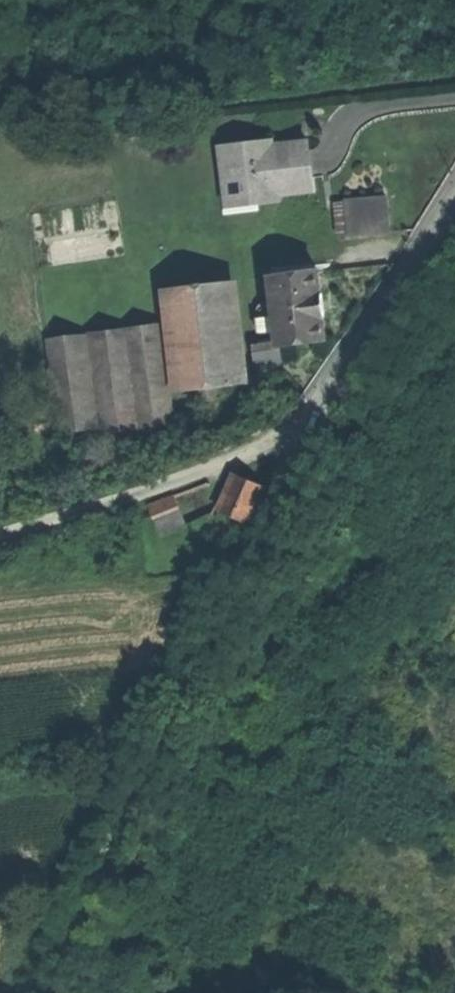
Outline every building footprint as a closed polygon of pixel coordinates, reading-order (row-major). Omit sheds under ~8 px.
[(279,193),(316,190),(314,175),(308,175),(307,162),(305,146),(259,150),(258,142),(223,145),(226,178),(234,177),(236,201),(257,199),(257,202),(280,200),(279,193)] [(337,202),(340,236),(391,232),(389,198),(337,202)] [(272,277),(280,345),(326,339),(324,317),(325,317),(324,304),(323,293),(321,294),(318,272),(272,277)] [(216,387),(234,385),(223,283),(172,289),(183,391),(201,389),(216,387)] [(108,429),(171,421),(159,326),(95,334),(108,429)] [(62,430),(98,425),(85,335),(50,340),(62,430)] [(282,367),(280,345),(254,348),(256,370),(282,367)] [(219,413),(216,387),(201,389),(204,415),(219,413)] [(187,420),(188,430),(204,428),(203,418),(187,420)] [(219,510),(249,525),(257,508),(266,488),(236,474),(219,510)] [(155,518),(180,509),(176,496),(151,505),(155,518)] [(186,525),(180,509),(155,518),(154,518),(163,536),(186,525)]
